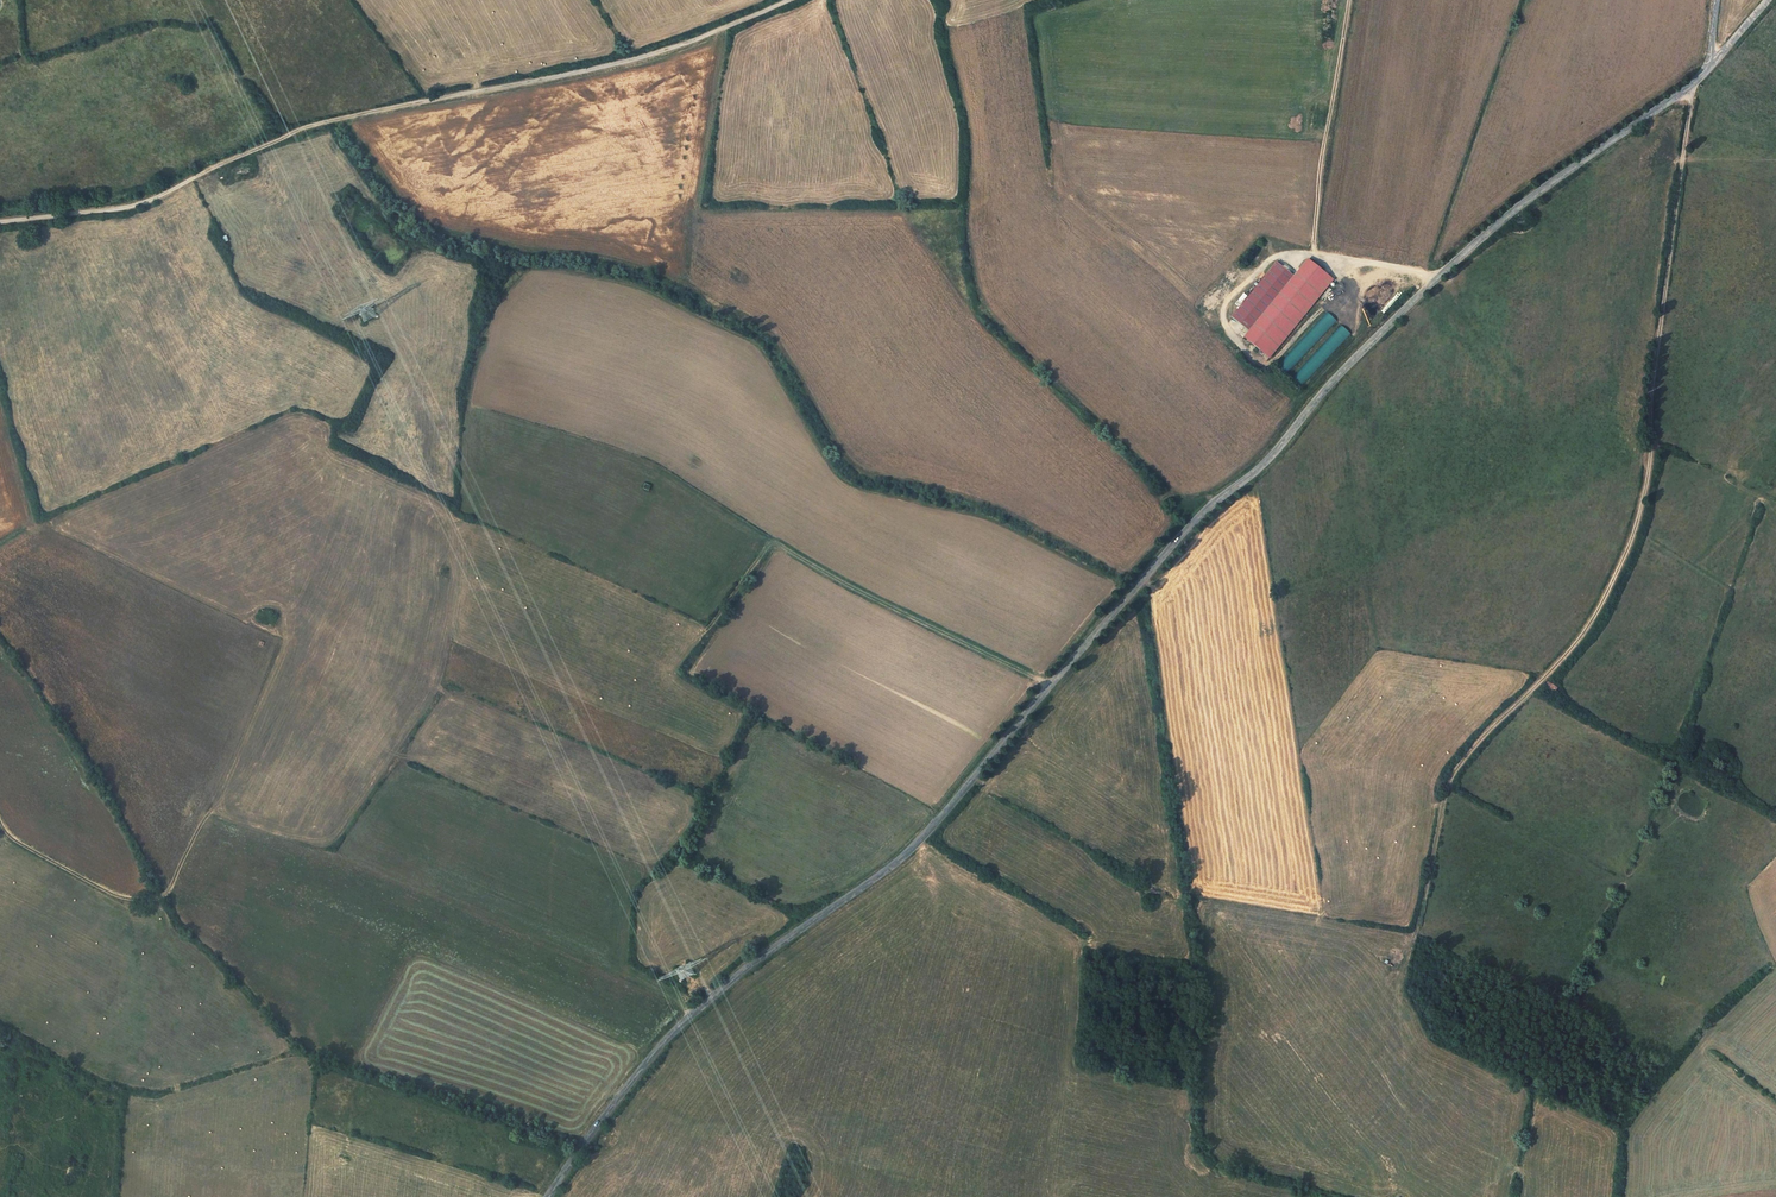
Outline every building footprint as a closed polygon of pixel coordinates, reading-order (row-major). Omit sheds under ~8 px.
[(1253,333),(1250,338),(1274,359),(1339,281),(1314,261),(1299,279),(1253,333)] [(1238,321),(1253,333),(1299,279),(1284,266),(1238,321)] [(1331,313),(1281,367),(1291,376),(1341,323),(1331,313)] [(1345,326),(1295,380),(1305,389),(1355,336),(1345,326)]
